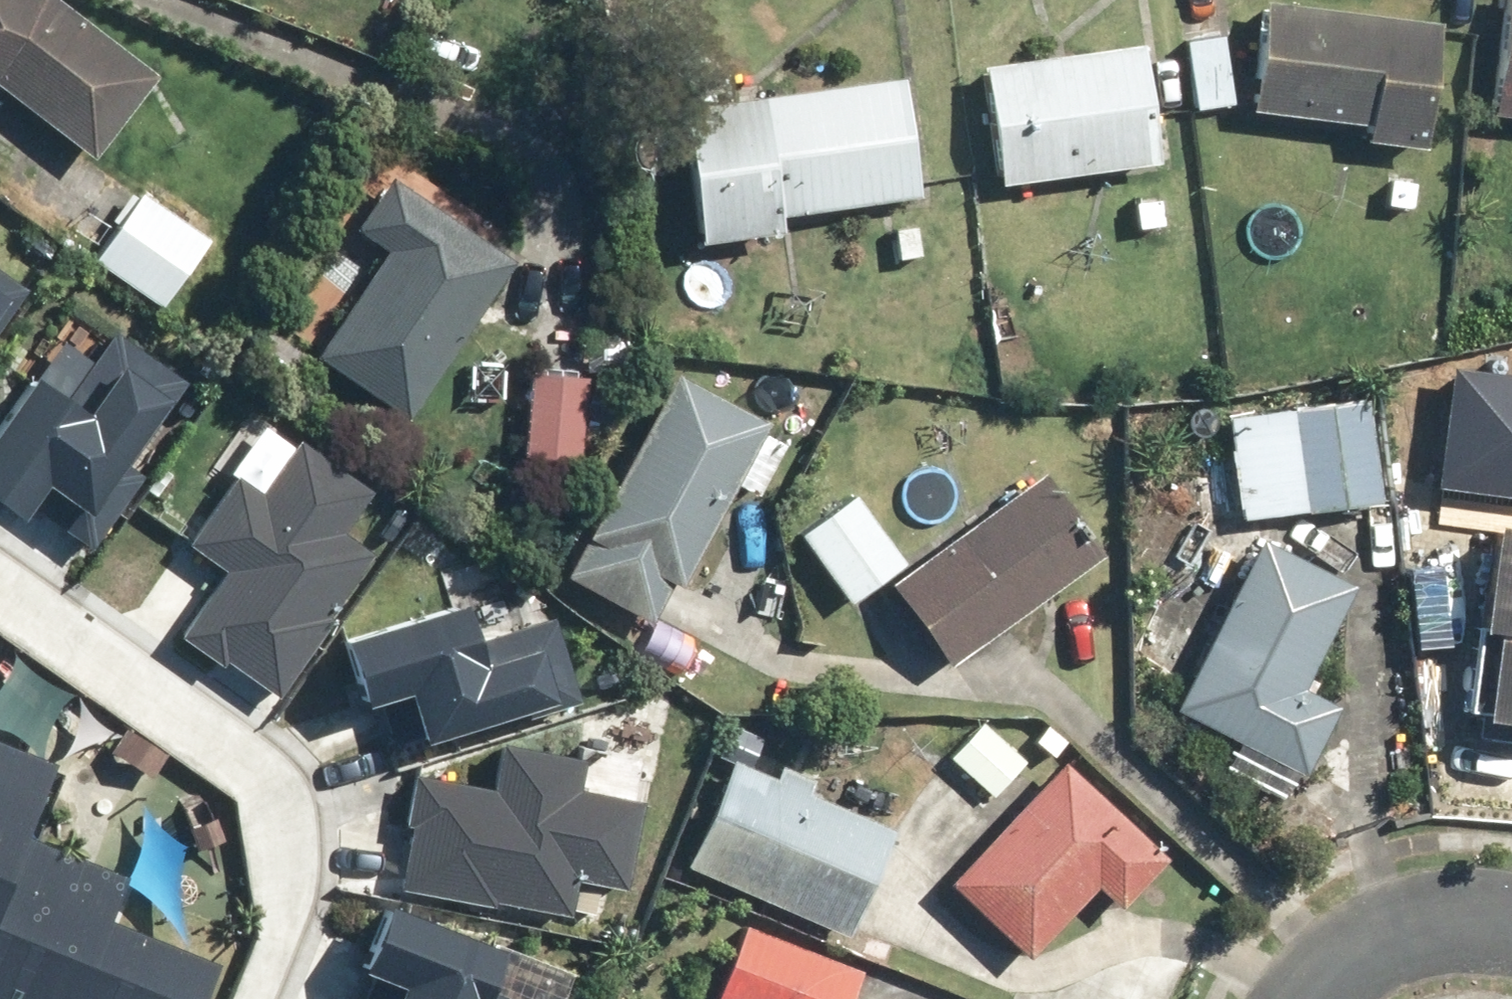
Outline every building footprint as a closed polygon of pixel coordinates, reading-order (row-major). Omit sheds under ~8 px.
[(96,158),(159,77),(59,0),(0,0),(0,84),(96,158)] [(1257,25),(1265,26),(1255,108),(1370,123),(1367,141),(1423,148),(1439,23),(1262,0),(1260,0),(1257,25)] [(1501,113),(1511,114),(1511,0),(1509,0),(1501,113)] [(1231,33),(1190,36),(1196,104),(1236,101),(1231,33)] [(1146,44),(983,66),(999,185),(1162,163),(1146,44)] [(703,242),(785,232),(782,214),(919,197),(905,81),(687,107),(703,242)] [(211,238),(142,188),(93,255),(162,306),(211,238)] [(390,188),(364,230),(391,246),(321,362),(414,418),(509,260),(390,188)] [(925,217),(885,222),(891,269),(932,263),(925,217)] [(15,283),(0,272),(0,305),(15,283)] [(88,507),(179,378),(132,344),(127,351),(76,315),(0,423),(0,499),(20,513),(46,477),(88,507)] [(630,324),(590,322),(588,369),(627,371),(630,324)] [(588,371),(526,370),(525,453),(587,454),(588,371)] [(1435,480),(1511,489),(1511,378),(1448,370),(1435,480)] [(785,445),(765,435),(771,424),(674,374),(569,574),(654,618),(672,584),(684,590),(739,483),(760,494),(785,445)] [(1232,414),(1242,514),(1383,500),(1374,400),(1232,414)] [(217,461),(236,473),(192,544),(230,567),(188,635),(280,692),(367,550),(344,536),(373,490),(247,412),(217,461)] [(1061,531),(1078,518),(1044,472),(894,583),(954,665),(1087,566),(1061,531)] [(855,499),(804,536),(853,602),(904,564),(855,499)] [(1495,524),(1484,627),(1497,628),(1488,718),(1511,720),(1511,526),(1495,524)] [(1305,688),(1353,582),(1259,539),(1180,710),(1310,770),(1340,704),(1305,688)] [(474,640),(462,600),(343,636),(363,702),(408,688),(422,735),(573,689),(551,617),(474,640)] [(984,720),(950,755),(992,797),(1026,762),(984,720)] [(219,958),(113,915),(128,878),(26,837),(57,762),(0,739),(0,998),(202,998),(219,958)] [(407,890),(573,905),(576,879),(629,884),(636,800),(577,795),(580,753),(499,745),(495,787),(417,780),(407,890)] [(895,832),(809,794),(816,778),(744,746),(691,864),(849,934),(895,832)] [(1099,888),(1121,908),(1168,859),(1065,761),(953,878),(1034,956),(1099,888)] [(569,974),(388,903),(364,965),(404,981),(397,998),(560,998),(569,974)] [(745,919),(712,997),(717,998),(853,998),(865,971),(745,919)]
